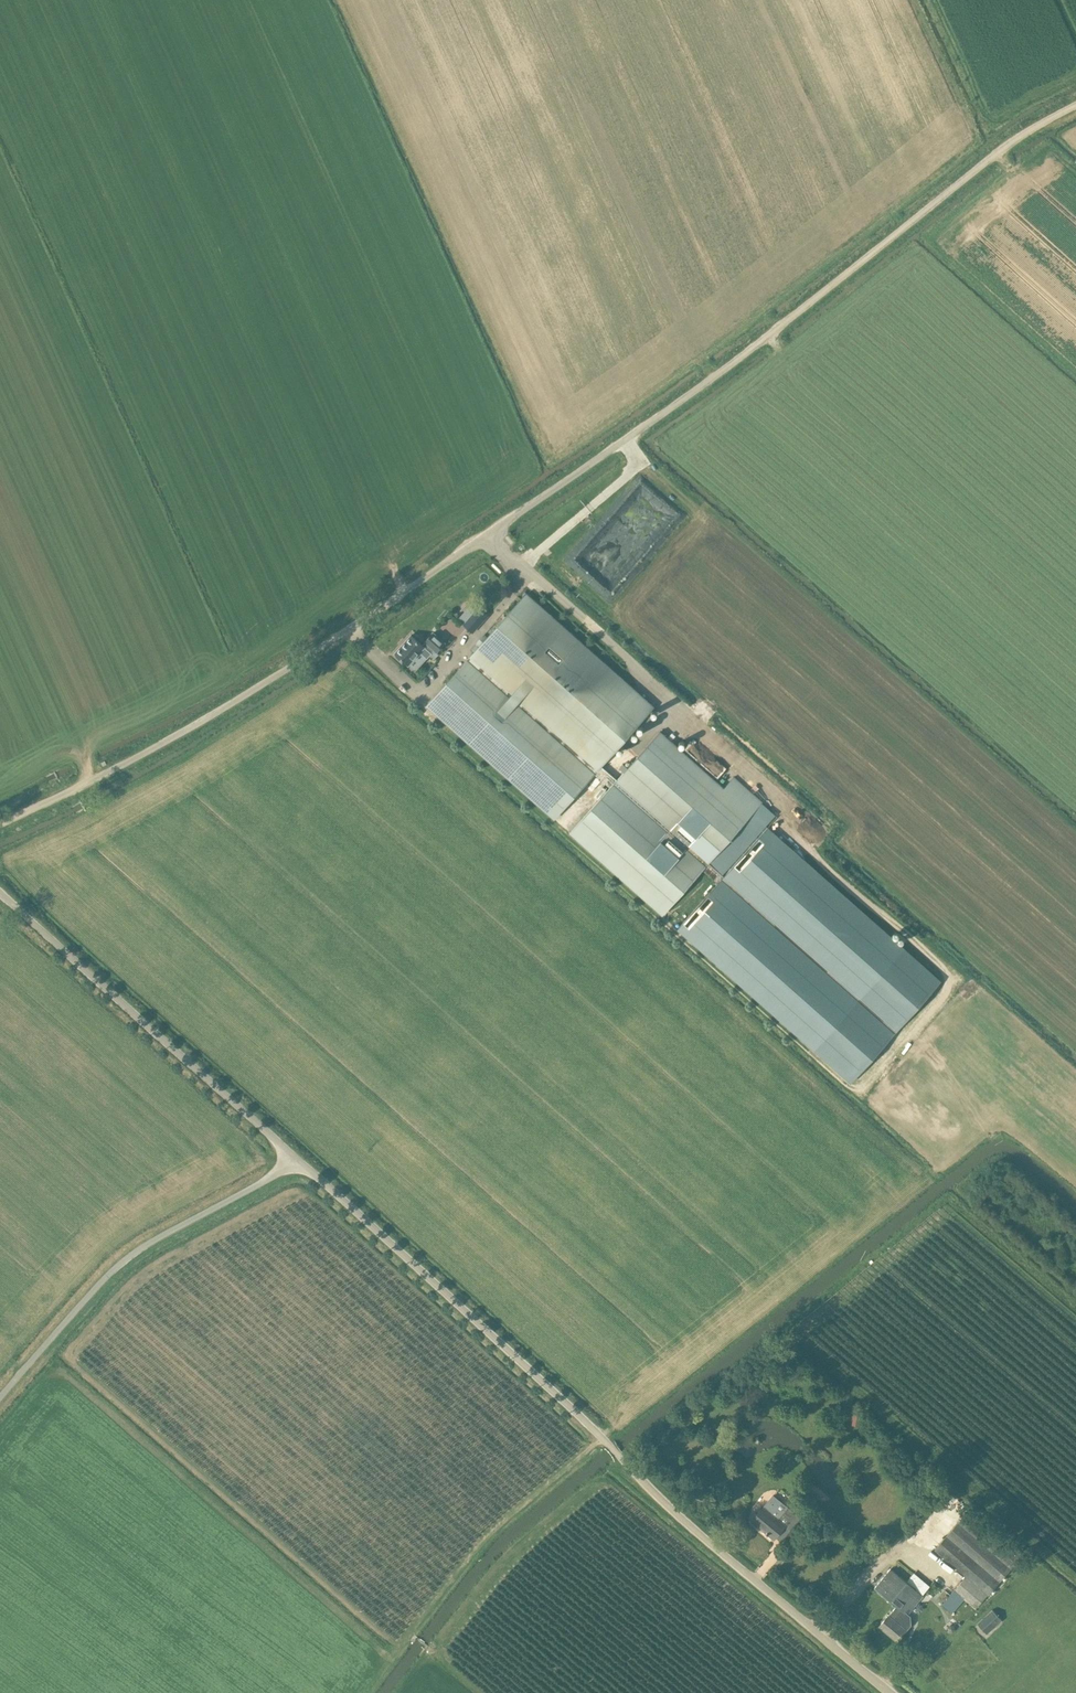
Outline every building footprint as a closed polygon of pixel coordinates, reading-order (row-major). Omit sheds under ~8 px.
[(640,479),(578,554),(578,559),(584,564),(595,564),(594,551),(607,550),(615,541),(615,549),(625,549),(628,551),(634,551),(658,522),(670,522),(676,514),(676,510),(640,479)] [(662,915),(715,856),(731,871),(679,930),(813,1049),(905,946),(771,826),(738,863),(722,848),(763,802),(734,776),(724,787),(661,730),(628,767),(623,763),(619,768),(624,772),(617,779),(602,766),(655,706),(527,592),(487,637),(485,634),(476,644),(479,646),(426,705),(554,819),(595,773),(611,787),(570,833),(662,915)] [(474,630),(487,615),(479,607),(465,623),(474,630)] [(425,642),(423,645),(412,634),(395,653),(397,654),(396,656),(402,661),(403,660),(408,664),(420,651),(427,658),(432,652),(434,650),(437,653),(446,642),(433,631),(424,641),(425,642)] [(720,773),(728,760),(692,740),(688,748),(701,756),(698,761),(720,773)] [(446,1103),(438,1094),(426,1105),(434,1113),(446,1103)] [(768,1501),(752,1520),(774,1538),(785,1525),(795,1533),(805,1520),(788,1507),(783,1513),(768,1501)] [(1023,1555),(970,1508),(934,1549),(966,1577),(942,1603),(952,1612),(963,1600),(974,1610),(987,1594),(988,1595),(1023,1555)] [(923,1595),(891,1567),(874,1587),(896,1605),(889,1615),(888,1614),(879,1626),(897,1641),(910,1625),(909,1615),(908,1614),(923,1595)] [(1002,1620),(993,1609),(977,1623),(987,1634),(1002,1620)]
